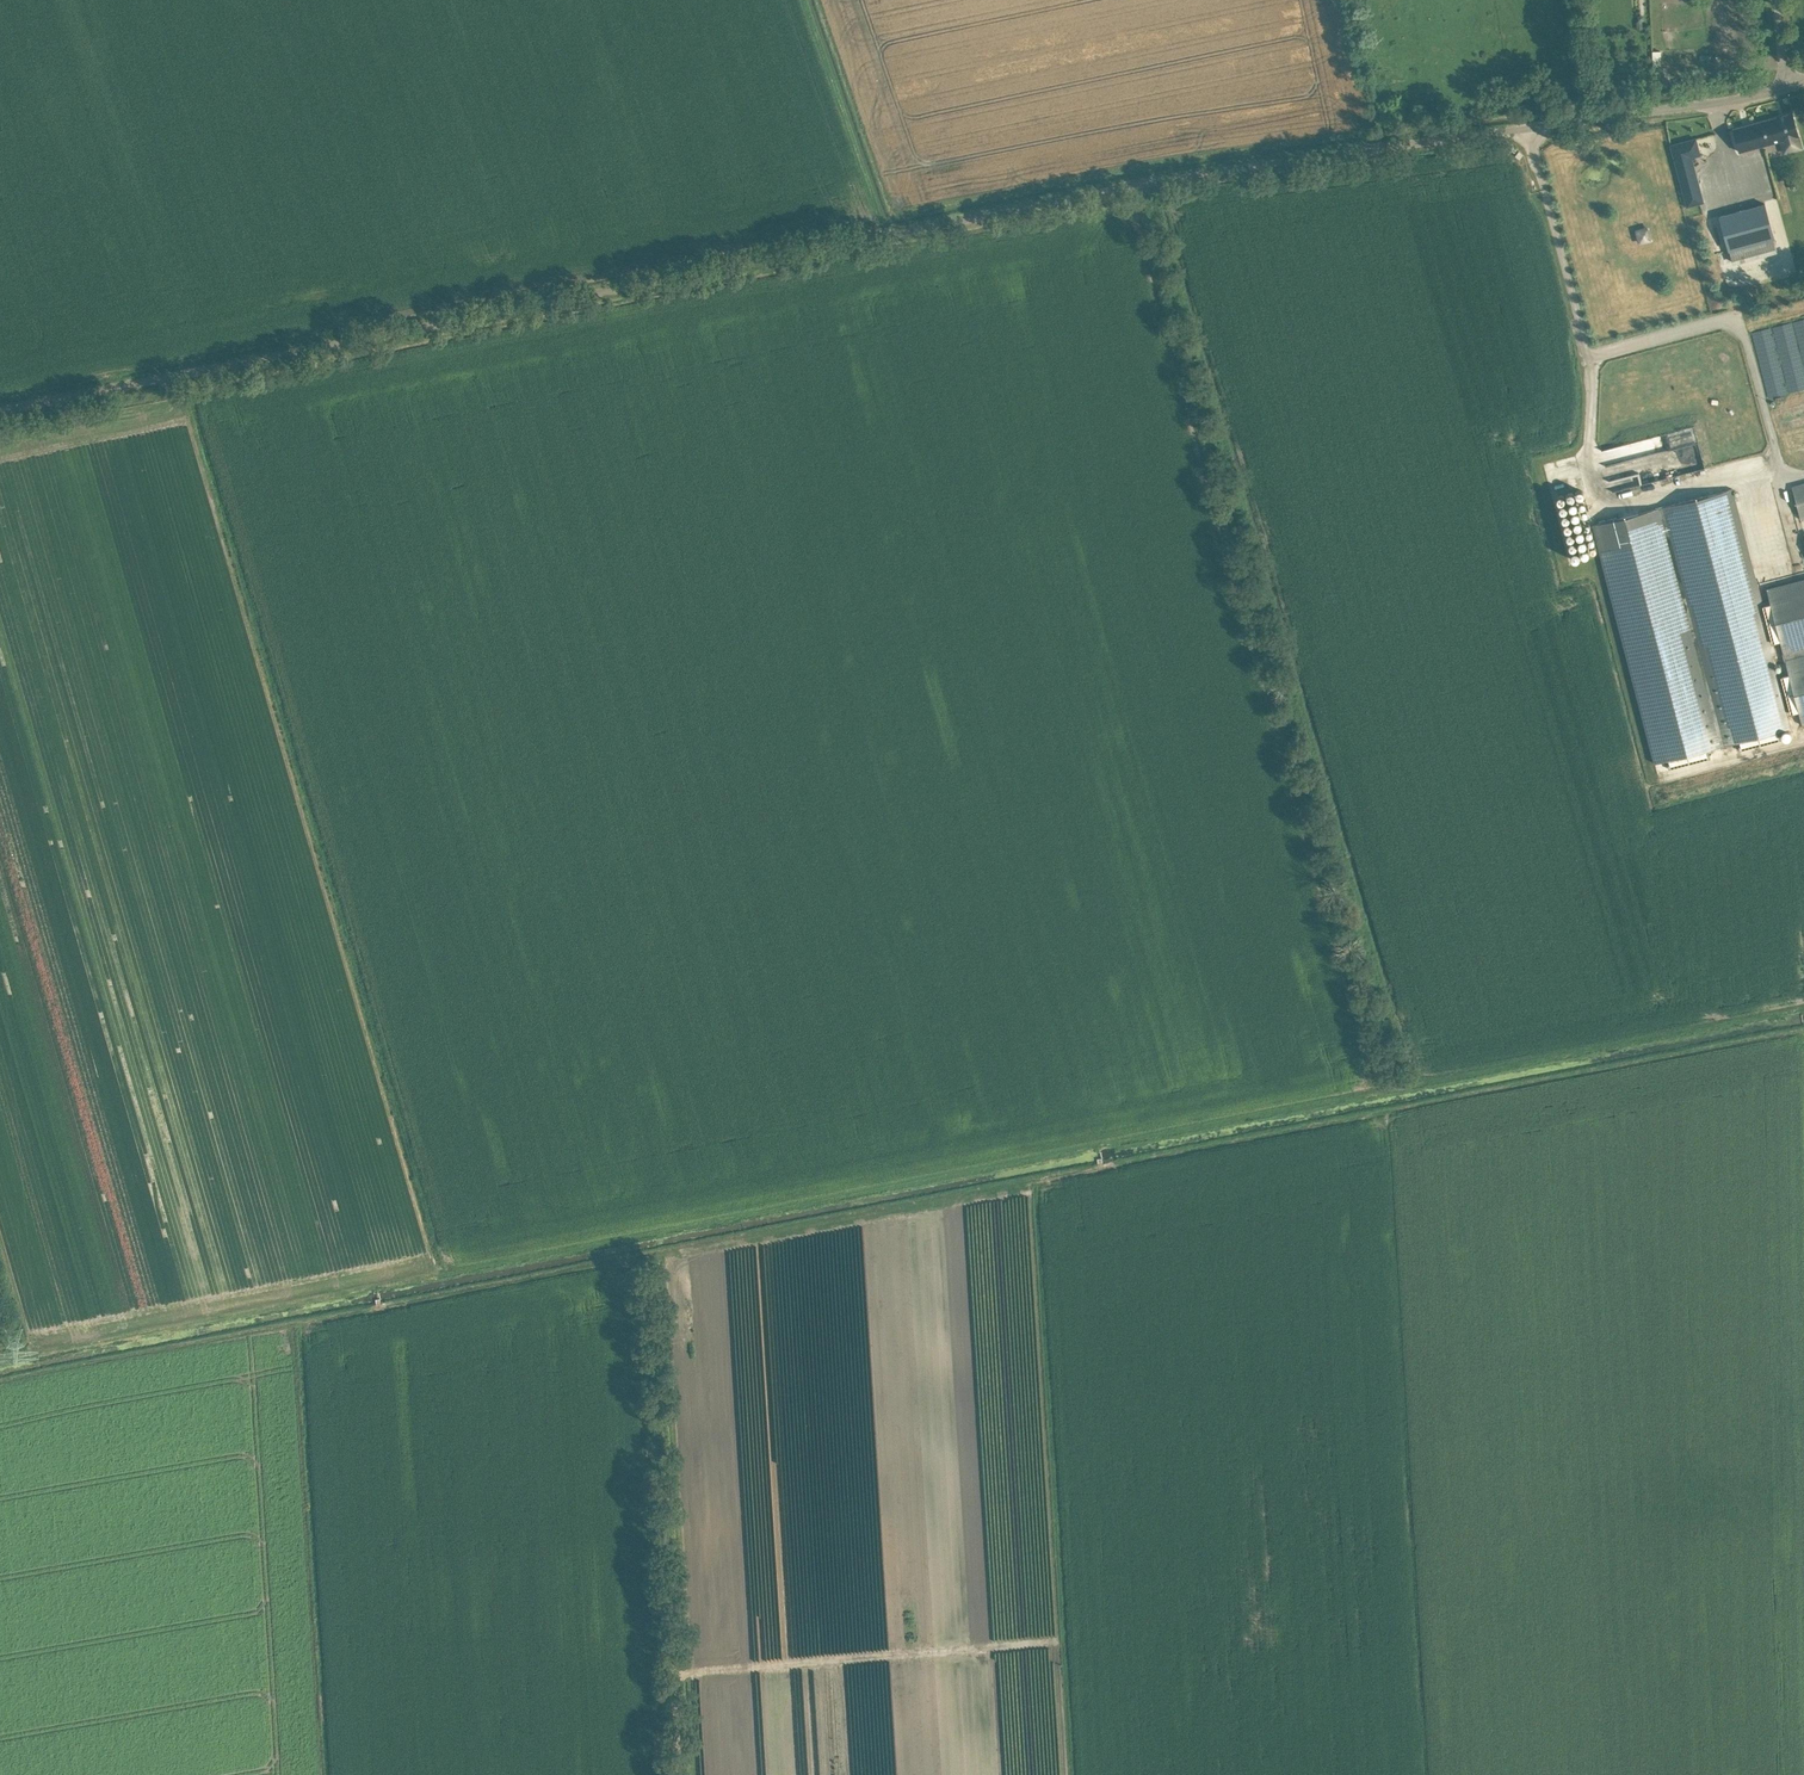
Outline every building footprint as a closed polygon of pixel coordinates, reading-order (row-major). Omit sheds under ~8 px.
[(1652,68),(1661,68),(1660,49),(1651,50),(1652,68)] [(1739,151),(1799,135),(1793,112),(1733,128),(1739,151)] [(1688,206),(1702,203),(1689,155),(1700,152),(1696,139),(1671,145),(1688,206)] [(1729,251),(1774,239),(1765,203),(1719,216),(1729,251)] [(1647,225),(1635,227),(1637,242),(1650,240),(1647,225)] [(1803,518),(1803,483),(1792,486),(1801,519),(1803,518)] [(1733,488),(1593,524),(1654,762),(1667,759),(1669,768),(1711,757),(1708,748),(1738,741),(1740,750),(1781,739),(1779,730),(1791,727),(1772,654),(1776,654),(1773,643),(1781,642),(1789,671),(1780,673),(1790,714),(1799,712),(1802,724),(1803,724),(1803,578),(1767,587),(1770,600),(1762,601),(1733,488)]
